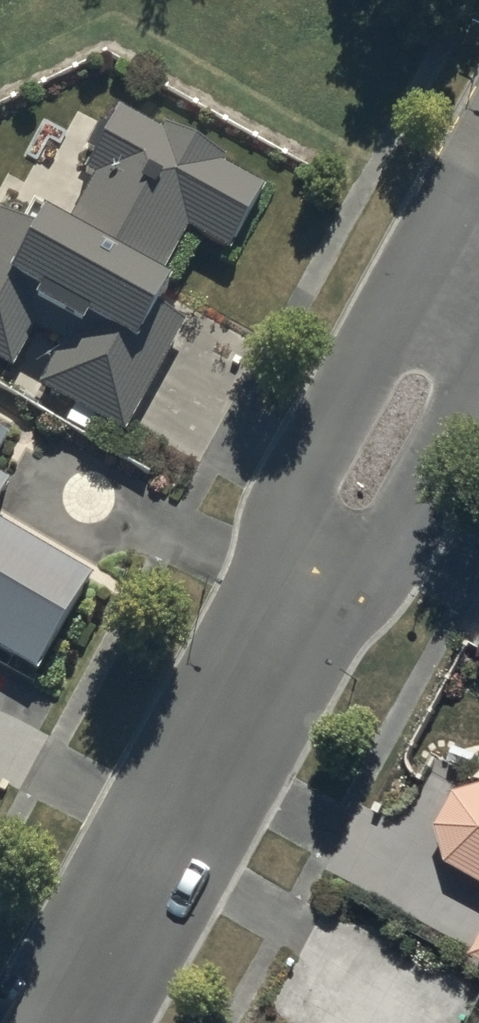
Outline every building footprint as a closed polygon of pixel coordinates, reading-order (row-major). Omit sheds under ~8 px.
[(0,222),(0,368),(13,375),(36,333),(67,350),(43,394),(126,440),(185,334),(162,321),(175,297),(162,290),(190,237),(229,258),(264,195),(223,172),(227,165),(167,131),(164,137),(121,114),(86,178),(96,183),(66,237),(61,234),(65,227),(36,211),(25,230),(2,218),(0,222)] [(10,446),(0,440),(0,463),(10,446)] [(12,491),(0,484),(0,511),(12,491)] [(37,681),(91,586),(0,534),(0,660),(37,681)] [(451,770),(432,805),(443,843),(478,864),(478,763),(451,770)] [(444,996),(429,1022),(478,1022),(478,1015),(444,996)]
